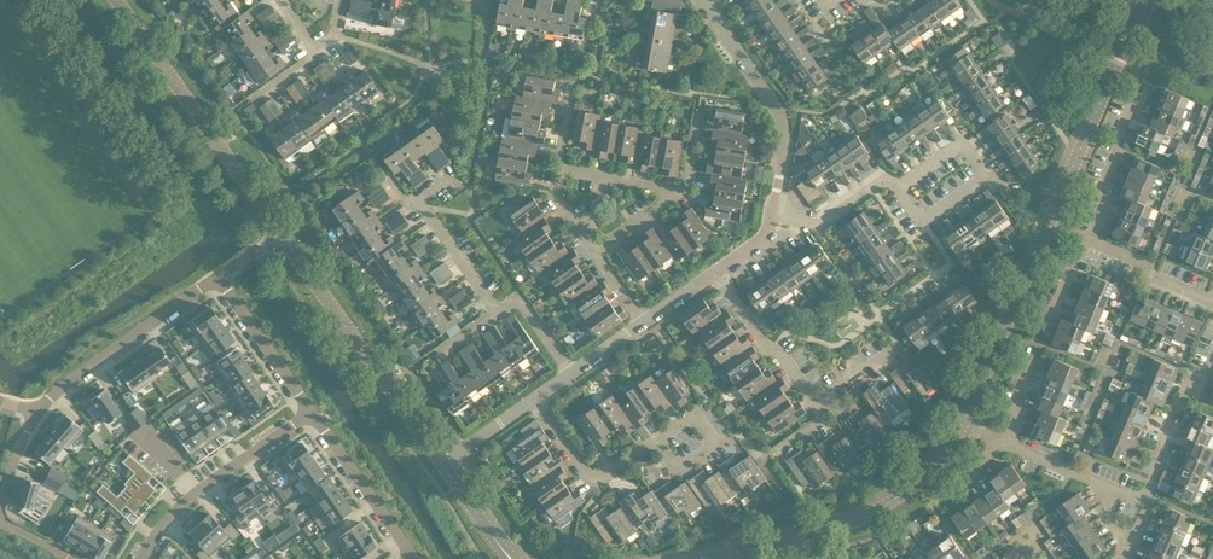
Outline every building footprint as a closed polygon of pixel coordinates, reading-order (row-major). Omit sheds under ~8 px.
[(200,16),(219,2),(217,0),(193,0),(187,4),(190,8),(193,6),(200,16)] [(373,2),(363,0),(351,0),(350,5),(396,13),(397,9),(394,8),(395,0),(374,0),(373,2)] [(517,0),(509,0),(508,5),(501,4),(501,3),(497,25),(498,25),(507,26),(507,29),(511,30),(517,0)] [(511,30),(516,31),(517,28),(526,30),(530,9),(523,8),(524,0),(517,0),(511,30)] [(526,30),(536,31),(535,35),(540,35),(546,0),(538,0),(537,10),(530,9),(526,30)] [(540,35),(545,36),(545,33),(555,35),(558,14),(551,13),(554,0),(546,0),(540,35)] [(568,40),(575,0),(568,0),(565,15),(558,14),(555,35),(564,36),(564,40),(568,40)] [(568,40),(573,41),(574,38),(583,40),(584,40),(587,18),(587,19),(580,18),(583,0),(575,0),(568,40)] [(655,11),(659,11),(661,0),(653,0),(652,10),(655,11)] [(659,11),(666,13),(668,0),(661,0),(659,11)] [(666,13),(672,14),(675,0),(668,0),(666,13)] [(672,14),(677,15),(679,15),(682,0),(675,0),(672,14)] [(753,10),(768,0),(745,0),(753,10)] [(753,10),(760,21),(778,8),(789,0),(781,0),(775,4),(772,0),(768,0),(753,10)] [(931,28),(918,10),(911,0),(909,0),(907,2),(914,13),(908,17),(921,35),(931,28)] [(918,10),(931,28),(941,21),(928,3),(929,3),(926,0),(920,0),(924,6),(918,10)] [(951,14),(941,0),(933,0),(929,3),(928,3),(941,21),(951,14)] [(951,14),(962,7),(957,0),(941,0),(951,14)] [(218,24),(221,29),(239,16),(230,2),(222,7),(219,2),(200,16),(197,18),(207,32),(218,24)] [(260,22),(275,12),(270,5),(256,16),(260,22)] [(395,18),(396,13),(350,5),(349,13),(371,17),(369,23),(369,24),(390,28),(392,18),(395,18)] [(778,8),(760,21),(767,31),(785,18),(796,10),(793,6),(782,14),(778,8)] [(904,20),(898,24),(911,42),(921,35),(908,17),(901,6),(896,9),(904,20)] [(876,28),(872,31),(885,49),(895,42),(895,41),(888,31),(883,23),(882,24),(871,7),(864,12),(876,28)] [(224,33),(230,43),(250,29),(246,24),(253,19),(247,10),(239,16),(221,29),(218,31),(221,35),(224,33)] [(666,13),(659,11),(655,11),(653,20),(650,20),(649,25),(684,31),(686,23),(676,22),(677,15),(672,14),(666,13)] [(279,18),(275,12),(260,22),(264,28),(279,18)] [(900,49),(911,42),(898,24),(890,13),(886,16),(894,27),(888,31),(895,41),(895,42),(900,49)] [(789,24),(785,18),(767,31),(774,41),(792,28),(803,20),(800,16),(789,24)] [(974,24),(979,20),(975,16),(970,19),(974,24)] [(862,38),(875,56),(885,49),(872,31),(864,20),(860,22),(868,34),(862,38)] [(648,29),(646,39),(650,39),(672,43),(674,37),(683,38),(684,31),(649,25),(648,29)] [(792,28),(774,41),(781,51),(799,38),(810,30),(807,26),(796,34),(792,28)] [(864,63),(875,56),(862,38),(854,27),(850,30),(858,41),(852,45),(864,63)] [(234,54),(237,58),(266,37),(261,29),(253,34),(250,29),(230,43),(237,52),(234,54)] [(274,42),(279,49),(294,38),(289,32),(274,42)] [(799,38),(781,51),(788,61),(806,48),(817,41),(814,36),(803,44),(799,38)] [(243,60),(249,69),(268,56),(265,51),(272,46),(266,37),(237,58),(240,62),(243,60)] [(946,37),(940,41),(943,45),(949,41),(946,37)] [(298,45),(294,38),(279,49),(283,55),(298,45)] [(644,53),(679,59),(681,52),(671,50),(672,43),(650,39),(646,39),(644,53)] [(356,61),(346,46),(339,51),(350,65),(356,61)] [(810,54),(806,48),(788,61),(795,71),(813,58),(813,59),(825,51),(822,47),(810,54)] [(951,67),(940,74),(943,79),(954,71),(958,77),(976,64),(969,54),(964,47),(946,60),(951,66),(951,67)] [(678,67),(679,59),(644,53),(641,68),(668,73),(668,72),(667,72),(668,65),(678,67)] [(272,61),(268,56),(249,69),(246,71),(256,85),(286,65),(279,56),(272,61)] [(813,59),(813,58),(795,71),(802,81),(820,68),(820,69),(831,61),(829,57),(817,64),(813,59)] [(319,65),(329,79),(336,75),(325,60),(319,65)] [(820,68),(802,81),(810,92),(828,79),(831,76),(833,79),(841,74),(838,71),(839,71),(836,67),(831,70),(827,64),(820,69),(820,68)] [(961,81),(965,87),(966,87),(984,75),(976,64),(958,77),(947,85),(950,89),(961,81)] [(329,79),(319,65),(313,69),(323,84),(329,79)] [(353,67),(345,73),(366,103),(370,100),(368,97),(377,90),(377,91),(378,91),(364,70),(358,74),(353,67)] [(352,112),(366,103),(345,73),(337,79),(342,86),(337,90),(352,112)] [(523,75),(522,78),(527,79),(523,97),(552,102),(559,104),(561,89),(555,88),(556,81),(523,75)] [(972,97),(973,97),(991,85),(984,75),(966,87),(965,87),(954,95),(957,99),(968,91),(972,97)] [(298,79),(292,84),(302,98),(308,94),(298,79)] [(225,86),(223,88),(229,97),(235,92),(229,83),(226,86),(225,86)] [(302,98),(292,84),(286,88),(296,103),(302,98)] [(980,107),(998,95),(991,85),(973,97),(972,97),(961,105),(964,109),(975,101),(980,107)] [(327,86),(318,92),(339,121),(343,119),(352,112),(337,90),(332,94),(327,86)] [(1162,99),(1185,109),(1189,99),(1166,89),(1162,99)] [(335,124),(339,121),(318,92),(310,98),(315,105),(310,109),(323,128),(333,122),(335,124)] [(1029,94),(1022,99),(1027,105),(1033,100),(1029,94)] [(509,115),(509,118),(512,119),(512,117),(541,122),(542,115),(549,116),(552,102),(523,97),(516,95),(513,115),(509,115)] [(1005,105),(998,95),(980,107),(968,115),(971,119),(982,111),(987,118),(1005,105)] [(271,98),(265,103),(275,117),(281,113),(271,98)] [(938,99),(927,106),(940,124),(947,135),(952,133),(944,121),(950,117),(948,113),(952,110),(944,98),(939,101),(938,99)] [(1162,99),(1158,108),(1186,120),(1190,111),(1185,109),(1162,99)] [(275,117),(265,103),(258,107),(269,122),(275,117)] [(299,105),(291,111),(312,141),(316,138),(325,131),(323,128),(310,109),(305,113),(299,105)] [(941,140),(934,129),(940,124),(927,106),(917,113),(930,131),(929,131),(937,143),(941,140)] [(1200,115),(1205,117),(1209,108),(1204,106),(1200,115)] [(580,107),(574,140),(581,141),(580,148),(594,150),(600,121),(601,115),(582,112),(583,108),(580,107)] [(868,117),(861,107),(849,116),(856,126),(868,117)] [(709,114),(706,129),(714,130),(742,135),(745,117),(749,117),(750,114),(717,108),(716,115),(709,114)] [(1158,108),(1154,118),(1177,127),(1182,129),(1186,120),(1158,108)] [(288,124),(283,128),(298,150),(312,141),(291,111),(282,117),(288,124)] [(924,136),(929,131),(930,131),(917,113),(907,120),(920,138),(919,139),(927,150),(931,147),(924,136)] [(995,137),(1013,125),(1005,114),(1000,118),(994,122),(987,127),(988,127),(976,135),(979,139),(991,131),(995,137)] [(1205,117),(1200,115),(1196,124),(1201,126),(1205,117)] [(429,117),(416,126),(418,128),(445,167),(451,163),(438,144),(444,140),(444,141),(445,140),(429,117)] [(509,138),(538,143),(538,144),(544,145),(547,130),(540,129),(541,122),(512,117),(512,119),(509,138)] [(1177,127),(1154,118),(1150,126),(1150,127),(1165,133),(1165,134),(1173,137),(1177,127)] [(913,143),(919,139),(920,138),(907,120),(897,127),(909,145),(909,146),(917,157),(921,154),(913,143)] [(594,150),(593,156),(608,159),(609,152),(616,153),(621,124),(622,125),(623,121),(620,121),(619,124),(600,121),(594,150)] [(1150,127),(1150,126),(1142,123),(1138,133),(1161,143),(1165,134),(1165,133),(1150,127)] [(284,160),(298,150),(283,128),(277,132),(272,124),(263,130),(284,160)] [(621,124),(616,153),(623,154),(621,161),(635,164),(636,164),(641,134),(642,128),(622,125),(621,124)] [(1192,134),(1197,136),(1201,126),(1196,124),(1192,134)] [(444,125),(443,125),(439,128),(445,137),(449,134),(450,134),(444,125)] [(998,141),(1002,147),(1020,135),(1013,125),(995,137),(984,145),(987,149),(998,141)] [(899,153),(907,164),(911,161),(903,150),(909,146),(909,145),(897,127),(887,135),(899,153)] [(1202,136),(1207,138),(1211,129),(1206,127),(1202,136)] [(445,167),(418,128),(414,131),(416,134),(408,140),(420,157),(426,153),(439,171),(445,167)] [(714,130),(711,144),(718,146),(717,152),(745,157),(746,156),(749,136),(742,135),(714,130)] [(1161,143),(1138,133),(1133,143),(1157,153),(1161,143)] [(635,164),(634,170),(649,172),(650,165),(657,166),(662,138),(664,138),(664,135),(661,134),(660,137),(641,134),(636,164),(635,164)] [(1197,136),(1192,134),(1188,143),(1193,145),(1197,136)] [(857,135),(846,142),(859,160),(866,172),(870,169),(863,158),(869,153),(857,135)] [(893,157),(899,153),(887,135),(876,142),(889,160),(897,171),(901,168),(893,157)] [(1002,147),(991,155),(994,159),(1005,151),(1009,157),(1009,158),(1027,145),(1020,135),(1002,147)] [(1207,138),(1202,136),(1198,145),(1203,147),(1207,138)] [(496,156),(495,159),(499,160),(499,158),(528,163),(529,157),(536,158),(538,144),(538,143),(509,138),(503,137),(499,157),(496,156)] [(662,138),(657,166),(664,168),(663,174),(677,177),(684,142),(664,138),(662,138)] [(398,142),(394,145),(421,184),(427,179),(414,161),(420,157),(408,140),(400,145),(398,142)] [(1180,140),(1176,149),(1181,151),(1185,142),(1180,140)] [(853,165),(859,160),(846,142),(836,149),(849,167),(848,168),(856,179),(860,176),(853,165)] [(415,188),(421,184),(394,145),(390,148),(392,151),(384,156),(383,156),(396,174),(397,174),(396,173),(402,169),(415,188)] [(1012,162),(1016,167),(1016,168),(1034,155),(1027,145),(1009,158),(1009,157),(998,165),(1001,169),(1012,162)] [(843,172),(848,168),(849,167),(836,149),(826,156),(839,174),(838,175),(846,186),(850,183),(843,172)] [(1181,151),(1176,149),(1172,158),(1177,160),(1181,151)] [(1207,149),(1203,158),(1208,160),(1212,151),(1207,149)] [(709,158),(706,173),(712,174),(712,173),(742,179),(742,178),(745,159),(749,160),(749,156),(746,156),(745,157),(717,152),(715,159),(709,158)] [(1041,165),(1034,155),(1016,168),(1016,167),(1005,175),(1008,179),(1019,172),(1023,178),(1028,175),(1041,166),(1041,165)] [(832,179),(838,175),(839,174),(826,156),(816,164),(828,182),(836,193),(840,190),(832,179)] [(1137,157),(1133,167),(1156,177),(1160,167),(1137,157)] [(499,160),(495,180),(531,186),(533,171),(527,170),(528,163),(499,158),(499,160)] [(1204,170),(1208,160),(1203,158),(1199,167),(1204,170)] [(814,183),(818,189),(822,194),(826,200),(830,197),(822,186),(828,182),(816,164),(805,171),(804,169),(795,175),(801,183),(809,177),(814,183)] [(1041,166),(1028,175),(1031,179),(1043,170),(1041,166)] [(1129,176),(1152,186),(1156,177),(1133,167),(1129,176)] [(1200,179),(1204,170),(1199,167),(1195,177),(1200,179)] [(712,174),(710,188),(716,189),(715,196),(744,201),(744,199),(748,179),(742,178),(742,179),(712,173),(712,174)] [(1175,174),(1171,183),(1176,186),(1180,176),(1175,174)] [(1125,186),(1148,196),(1152,186),(1129,176),(1125,186)] [(797,186),(801,192),(814,183),(809,177),(801,183),(797,186)] [(1196,188),(1200,179),(1195,177),(1191,186),(1196,188)] [(805,197),(818,189),(814,183),(801,192),(805,197)] [(1171,183),(1167,193),(1172,195),(1176,186),(1171,183)] [(368,196),(372,202),(387,192),(383,186),(368,196)] [(1144,205),(1144,204),(1148,196),(1125,186),(1121,196),(1129,199),(1144,205)] [(809,203),(822,194),(818,189),(805,197),(809,203)] [(985,208),(998,226),(1008,218),(996,200),(996,201),(988,189),(984,192),(991,203),(985,207),(985,208)] [(336,213),(342,223),(362,210),(358,205),(366,199),(359,191),(330,211),(333,215),(336,213)] [(391,198),(387,192),(372,202),(377,209),(391,198)] [(1167,193),(1163,202),(1168,204),(1172,195),(1167,193)] [(813,209),(826,200),(822,194),(809,203),(813,209)] [(707,202),(705,216),(740,222),(744,203),(747,203),(748,200),(744,199),(744,201),(715,196),(714,203),(707,202)] [(981,210),(975,215),(988,233),(998,226),(985,208),(985,207),(978,197),(973,200),(981,210)] [(508,204),(501,209),(509,219),(512,217),(523,232),(544,217),(544,218),(552,212),(548,206),(544,200),(538,204),(538,203),(534,198),(527,203),(519,208),(518,206),(508,204)] [(1125,208),(1148,218),(1153,208),(1144,204),(1144,205),(1129,199),(1125,208)] [(305,205),(316,221),(323,215),(312,200),(305,205)] [(1194,201),(1190,210),(1195,212),(1199,203),(1194,201)] [(1164,213),(1168,204),(1163,202),(1159,211),(1164,213)] [(971,217),(965,222),(978,240),(988,233),(975,215),(967,204),(963,206),(971,217)] [(683,222),(678,226),(694,249),(696,248),(712,237),(691,207),(679,216),(683,222)] [(1121,217),(1144,227),(1148,218),(1125,208),(1121,217)] [(365,215),(362,210),(342,223),(349,232),(346,234),(349,238),(378,218),(373,209),(365,215)] [(846,224),(853,235),(871,222),(882,215),(879,210),(872,216),(867,217),(864,212),(846,224)] [(967,247),(978,240),(965,222),(957,211),(953,214),(961,225),(955,229),(967,247)] [(386,223),(391,229),(406,219),(401,213),(386,223)] [(843,218),(846,223),(852,219),(849,214),(843,218)] [(1164,224),(1169,226),(1173,217),(1168,215),(1164,224)] [(523,232),(515,238),(526,254),(523,256),(525,259),(528,257),(527,255),(551,239),(547,233),(553,229),(544,218),(544,217),(523,232)] [(1141,237),(1144,227),(1121,217),(1117,227),(1141,237)] [(361,250),(380,236),(377,231),(384,226),(378,218),(349,238),(352,242),(355,240),(361,250)] [(957,254),(967,247),(955,229),(947,218),(943,221),(951,232),(944,236),(957,254)] [(410,225),(406,219),(391,229),(395,235),(410,225)] [(853,235),(860,245),(878,232),(889,225),(886,220),(875,228),(871,222),(853,235)] [(1174,225),(1184,229),(1186,224),(1177,220),(1174,225)] [(656,232),(673,257),(676,262),(693,250),(695,253),(698,251),(696,248),(694,249),(678,226),(672,230),(668,224),(656,232)] [(1169,226),(1164,224),(1160,233),(1165,236),(1169,226)] [(1203,236),(1203,237),(1212,241),(1212,226),(1209,224),(1203,236)] [(1184,229),(1174,225),(1172,230),(1181,234),(1184,229)] [(645,241),(639,245),(656,269),(657,268),(673,257),(656,232),(653,227),(641,236),(645,241)] [(1136,246),(1141,237),(1117,227),(1113,237),(1136,246)] [(878,232),(860,245),(867,255),(885,242),(885,243),(900,232),(897,228),(882,238),(878,232)] [(1161,245),(1165,236),(1160,233),(1156,243),(1161,245)] [(1212,253),(1212,241),(1203,237),(1203,236),(1195,233),(1189,247),(1212,256),(1212,253)] [(815,248),(809,252),(821,270),(832,262),(819,244),(819,245),(811,234),(807,236),(815,248)] [(384,241),(380,236),(361,250),(368,259),(365,261),(368,266),(374,261),(397,245),(397,244),(391,236),(384,241)] [(411,246),(416,252),(431,242),(426,236),(411,246)] [(551,239),(527,255),(528,257),(540,273),(545,270),(569,252),(561,241),(555,244),(551,239)] [(380,263),(386,273),(405,259),(402,254),(409,249),(403,240),(397,244),(397,245),(374,261),(377,265),(380,263)] [(496,241),(492,244),(495,250),(500,247),(496,241)] [(811,277),(821,270),(809,252),(801,241),(797,244),(802,250),(796,254),(799,259),(811,277)] [(867,255),(874,265),(892,252),(892,253),(903,245),(900,241),(889,248),(885,243),(885,242),(867,255)] [(435,248),(431,242),(416,252),(420,258),(435,248)] [(1161,245),(1156,243),(1152,252),(1157,254),(1161,245)] [(1168,254),(1172,245),(1167,243),(1163,252),(1168,254)] [(629,244),(617,252),(638,282),(654,270),(656,273),(659,271),(657,268),(656,269),(639,245),(633,249),(629,244)] [(1206,270),(1212,256),(1189,247),(1183,261),(1206,270)] [(792,258),(786,262),(789,266),(801,284),(811,277),(799,259),(796,254),(791,248),(787,251),(792,258)] [(569,252),(545,270),(556,286),(553,288),(555,291),(558,289),(557,287),(581,270),(577,265),(582,261),(574,249),(569,252)] [(874,265),(881,275),(899,263),(910,255),(908,251),(896,259),(892,253),(892,252),(874,265)] [(791,291),(801,284),(789,266),(781,255),(777,258),(785,269),(779,273),(778,273),(791,291)] [(390,284),(393,288),(422,268),(416,259),(409,264),(405,259),(386,273),(393,282),(390,284)] [(904,269),(899,263),(881,275),(889,286),(907,273),(906,273),(918,265),(915,261),(904,269)] [(351,262),(346,266),(353,275),(358,271),(351,262)] [(781,298),(791,291),(778,273),(779,273),(771,262),(767,265),(774,276),(769,280),(768,280),(781,298)] [(430,273),(435,279),(450,269),(445,263),(430,273)] [(399,290),(405,300),(424,286),(421,281),(428,276),(422,268),(393,288),(396,292),(399,290)] [(962,268),(956,273),(962,280),(968,276),(962,268)] [(454,275),(450,269),(435,279),(439,285),(454,275)] [(771,305),(781,298),(768,280),(769,280),(761,269),(757,272),(761,279),(755,283),(758,287),(771,305)] [(581,270),(557,287),(558,289),(569,305),(574,302),(574,301),(599,284),(598,284),(590,272),(585,276),(581,270)] [(954,291),(967,309),(977,301),(964,283),(964,284),(956,273),(952,275),(960,287),(954,291)] [(366,274),(362,277),(367,284),(374,279),(372,275),(366,274)] [(1091,274),(1086,287),(1109,297),(1115,284),(1091,274)] [(758,287),(755,283),(751,276),(747,279),(754,290),(748,295),(760,313),(771,305),(758,287)] [(599,284),(574,301),(574,302),(585,317),(583,319),(585,322),(588,320),(586,319),(610,302),(606,297),(612,293),(603,280),(598,284),(599,284)] [(950,294),(944,298),(957,316),(967,309),(954,291),(946,280),(942,283),(950,294)] [(409,311),(412,315),(441,294),(436,286),(428,291),(424,286),(405,300),(412,309),(409,311)] [(937,296),(931,300),(934,305),(946,323),(957,316),(944,298),(936,287),(932,290),(937,296)] [(1104,309),(1109,297),(1086,287),(1081,299),(1104,309)] [(449,300),(454,306),(468,295),(464,289),(449,300)] [(1134,293),(1129,290),(1126,300),(1131,302),(1134,293)] [(447,303),(441,294),(412,315),(415,319),(417,317),(424,326),(443,313),(440,308),(447,303)] [(936,330),(946,323),(934,305),(926,294),(922,297),(930,308),(924,312),(936,330)] [(473,302),(468,295),(454,306),(458,312),(473,302)] [(1130,319),(1145,326),(1155,303),(1145,298),(1142,306),(1137,304),(1130,319)] [(1099,321),(1104,309),(1081,299),(1076,311),(1099,321)] [(704,300),(677,319),(679,321),(682,319),(693,334),(698,331),(723,313),(722,313),(714,302),(708,305),(704,300)] [(920,315),(914,319),(926,337),(936,330),(924,312),(916,301),(912,304),(920,315)] [(610,302),(586,319),(588,320),(599,337),(628,316),(620,304),(614,308),(610,302)] [(1155,303),(1145,326),(1155,330),(1165,307),(1155,303)] [(1123,306),(1119,315),(1124,317),(1128,308),(1123,306)] [(194,335),(218,319),(210,307),(208,308),(207,307),(199,312),(200,314),(186,323),(194,335)] [(1155,330),(1164,334),(1174,311),(1165,307),(1155,330)] [(916,345),(926,337),(914,319),(906,308),(902,311),(909,322),(903,327),(916,345)] [(723,313),(698,331),(709,347),(706,349),(708,352),(711,350),(710,348),(734,332),(730,326),(736,322),(727,310),(722,313),(723,313)] [(1076,311),(1071,322),(1071,323),(1086,329),(1085,330),(1094,333),(1099,321),(1076,311)] [(1164,334),(1173,338),(1183,315),(1174,311),(1164,334)] [(447,318),(443,313),(424,326),(431,336),(428,338),(431,342),(460,322),(454,313),(447,318)] [(515,342),(527,359),(535,353),(537,356),(541,353),(539,350),(514,314),(508,319),(521,337),(515,342)] [(1120,326),(1124,317),(1119,315),(1115,324),(1120,326)] [(1173,338),(1183,342),(1193,319),(1183,315),(1173,338)] [(194,335),(202,347),(226,330),(218,319),(194,335)] [(1080,341),(1085,330),(1086,329),(1071,323),(1071,322),(1062,319),(1057,331),(1080,341)] [(1202,323),(1193,319),(1183,342),(1192,346),(1202,323)] [(496,327),(490,331),(517,370),(521,367),(519,364),(527,359),(515,342),(509,346),(496,327)] [(227,332),(226,330),(202,347),(210,358),(234,342),(233,340),(235,339),(229,331),(227,332)] [(560,330),(554,334),(557,339),(563,334),(560,330)] [(517,370),(490,331),(484,336),(497,354),(491,358),(503,375),(511,370),(513,373),(517,370)] [(1075,354),(1080,341),(1057,331),(1052,344),(1075,354)] [(734,332),(710,348),(711,350),(723,366),(752,345),(744,333),(738,337),(734,332)] [(1107,332),(1105,337),(1114,341),(1116,336),(1107,332)] [(401,333),(397,336),(401,342),(405,339),(401,333)] [(565,338),(564,338),(570,346),(570,345),(575,342),(570,334),(565,338)] [(970,335),(966,338),(970,344),(974,341),(971,337),(970,335)] [(1112,346),(1114,341),(1105,337),(1103,343),(1112,346)] [(1137,346),(1139,341),(1130,337),(1127,342),(1137,346)] [(177,348),(181,345),(177,339),(172,342),(177,348)] [(1148,345),(1139,341),(1137,346),(1146,350),(1148,345)] [(472,344),(466,348),(493,386),(497,384),(495,381),(503,375),(491,358),(485,362),(472,344)] [(181,345),(177,348),(181,353),(185,351),(181,345)] [(752,345),(723,366),(734,382),(731,384),(733,387),(736,385),(735,383),(759,367),(755,361),(761,357),(752,345)] [(1155,354),(1157,349),(1148,345),(1146,350),(1155,354)] [(140,361),(153,380),(154,379),(151,375),(170,361),(160,347),(140,361)] [(212,364),(220,376),(244,360),(243,358),(244,357),(239,349),(237,350),(236,348),(212,364)] [(493,386),(466,348),(460,352),(473,371),(467,375),(479,392),(487,386),(489,389),(493,386)] [(1165,358),(1167,353),(1157,349),(1155,354),(1165,358)] [(1099,353),(1094,351),(1090,360),(1095,362),(1099,353)] [(1174,362),(1176,357),(1167,353),(1165,358),(1174,362)] [(1133,354),(1129,363),(1134,365),(1138,356),(1133,354)] [(1176,357),(1174,362),(1183,366),(1185,361),(1176,357)] [(1050,371),(1073,381),(1079,369),(1055,359),(1050,371)] [(1150,372),(1173,382),(1178,369),(1155,359),(1150,372)] [(252,371),(244,360),(220,376),(228,387),(226,388),(226,389),(252,371)] [(448,360),(442,364),(469,403),(473,400),(471,397),(479,392),(467,375),(461,379),(448,360)] [(153,380),(140,361),(120,375),(133,394),(153,380)] [(889,371),(888,371),(908,399),(914,395),(918,401),(937,388),(939,391),(940,391),(921,363),(911,370),(905,362),(890,373),(889,371)] [(1131,375),(1134,365),(1129,363),(1126,372),(1131,375)] [(194,364),(190,367),(194,373),(198,370),(194,364)] [(453,414),(469,403),(442,364),(436,369),(449,387),(443,391),(443,392),(439,394),(439,393),(439,394),(453,415),(454,414),(453,414)] [(655,381),(672,405),(676,411),(688,402),(684,396),(690,392),(671,365),(668,367),(670,370),(655,381)] [(759,367),(735,383),(736,385),(748,401),(753,398),(752,398),(777,380),(769,369),(763,372),(759,367)] [(188,370),(181,375),(191,389),(198,384),(188,370)] [(198,370),(194,373),(199,379),(203,376),(198,370)] [(234,400),(258,384),(250,373),(252,371),(226,389),(234,400)] [(1050,371),(1045,383),(1068,393),(1073,381),(1050,371)] [(1173,382),(1150,372),(1144,384),(1168,394),(1173,382)] [(633,384),(630,386),(632,388),(633,387),(650,411),(656,407),(660,413),(672,405),(655,381),(651,375),(635,386),(633,384)] [(1099,377),(1094,375),(1090,384),(1095,386),(1099,377)] [(777,380),(752,398),(753,398),(764,414),(761,416),(763,419),(766,417),(765,415),(789,398),(785,393),(790,389),(782,377),(777,380)] [(1113,379),(1111,384),(1120,387),(1122,382),(1113,379)] [(912,410),(910,406),(893,383),(883,390),(878,382),(862,392),(861,390),(861,391),(880,419),(887,414),(891,420),(909,407),(912,411),(912,410)] [(1068,393),(1045,383),(1040,395),(1063,405),(1068,393)] [(266,395),(258,384),(234,400),(242,412),(266,395)] [(1118,393),(1120,387),(1111,384),(1109,389),(1118,393)] [(1163,406),(1168,394),(1144,384),(1140,395),(1139,396),(1154,402),(1154,403),(1163,406)] [(616,400),(633,424),(636,429),(649,421),(645,415),(650,411),(633,387),(632,388),(616,400)] [(191,394),(194,398),(203,392),(200,388),(191,394)] [(104,389),(90,399),(107,423),(121,414),(104,389)] [(212,390),(208,392),(212,398),(216,396),(212,390)] [(1087,390),(1083,400),(1088,402),(1092,393),(1087,390)] [(1139,396),(1140,395),(1131,392),(1126,404),(1149,414),(1154,403),(1154,402),(1139,396)] [(266,395),(242,412),(250,423),(264,414),(265,416),(273,410),(272,408),(274,407),(266,395)] [(594,403),(591,405),(593,408),(595,407),(612,431),(617,427),(621,433),(633,424),(616,400),(613,395),(596,406),(594,403)] [(1034,408),(1043,412),(1043,411),(1058,417),(1063,405),(1040,395),(1034,408)] [(181,407),(190,401),(187,396),(178,403),(181,407)] [(216,396),(212,398),(216,404),(220,402),(216,396)] [(789,398),(765,415),(766,417),(777,433),(807,412),(798,400),(793,404),(789,398)] [(1101,408),(1106,410),(1110,400),(1105,398),(1101,408)] [(1084,411),(1088,402),(1083,400),(1079,409),(1084,411)] [(216,438),(223,433),(220,429),(225,426),(228,430),(233,437),(233,438),(234,437),(229,429),(225,423),(221,417),(210,402),(197,411),(216,438)] [(1121,416),(1144,426),(1149,414),(1126,404),(1121,416)] [(166,411),(168,415),(177,409),(175,405),(166,411)] [(137,407),(130,412),(141,425),(148,420),(137,407)] [(593,408),(577,420),(598,449),(610,441),(606,435),(612,431),(595,407),(593,408)] [(1102,419),(1106,410),(1101,408),(1097,417),(1102,419)] [(1212,434),(1212,432),(1212,417),(1196,410),(1190,424),(1212,434)] [(216,438),(197,411),(185,420),(204,447),(210,442),(207,438),(213,434),(216,438)] [(892,439),(889,436),(873,412),(863,419),(857,411),(842,422),(840,420),(860,448),(866,444),(870,449),(888,436),(891,440),(892,439)] [(1067,420),(1058,417),(1043,411),(1043,412),(1038,423),(1061,433),(1067,420)] [(130,412),(123,417),(134,431),(141,425),(130,412)] [(1179,413),(1176,418),(1185,422),(1188,417),(1179,413)] [(221,417),(225,423),(229,420),(225,414),(221,417)] [(50,433),(67,448),(83,430),(66,415),(50,433)] [(1116,428),(1139,438),(1144,426),(1121,416),(1116,428)] [(1183,427),(1185,422),(1176,418),(1174,423),(1183,427)] [(185,420),(172,429),(196,464),(197,463),(196,462),(192,455),(198,451),(195,447),(200,443),(203,447),(204,447),(185,420)] [(229,420),(225,423),(229,429),(233,426),(229,420)] [(1077,426),(1086,429),(1089,424),(1079,421),(1077,426)] [(1091,432),(1096,434),(1099,425),(1094,422),(1091,432)] [(1056,446),(1061,433),(1038,423),(1032,436),(1056,446)] [(1184,438),(1192,441),(1207,447),(1207,446),(1212,449),(1212,434),(1190,424),(1184,438)] [(541,426),(511,447),(523,463),(520,465),(522,468),(525,466),(524,465),(547,448),(543,442),(549,438),(541,426)] [(1084,435),(1086,429),(1077,426),(1075,431),(1084,435)] [(1111,440),(1134,450),(1139,438),(1116,428),(1111,440)] [(95,430),(88,436),(99,449),(105,443),(95,430)] [(1092,443),(1096,434),(1091,432),(1087,441),(1092,443)] [(67,449),(67,448),(50,433),(34,452),(49,465),(65,447),(67,449)] [(867,463),(864,459),(848,435),(837,442),(832,434),(817,445),(815,443),(835,471),(841,467),(845,473),(863,460),(866,463),(867,463)] [(1134,450),(1111,440),(1105,453),(1129,463),(1134,450)] [(1207,446),(1207,447),(1192,441),(1187,454),(1209,464),(1212,455),(1212,449),(1207,446)] [(278,460),(287,472),(310,455),(302,443),(300,445),(299,443),(291,449),(292,451),(278,460)] [(1075,443),(1071,452),(1076,454),(1080,445),(1075,443)] [(1176,443),(1173,448),(1182,452),(1185,447),(1176,443)] [(547,448),(524,465),(525,466),(536,482),(561,465),(566,462),(557,450),(551,454),(547,448)] [(1180,457),(1182,452),(1173,448),(1171,453),(1180,457)] [(785,459),(784,459),(804,487),(811,482),(815,488),(833,475),(835,479),(836,478),(817,451),(807,458),(802,450),(786,461),(785,459)] [(717,463),(737,491),(743,487),(747,493),(765,480),(768,483),(769,483),(749,455),(739,462),(734,454),(719,465),(717,463)] [(1204,477),(1209,464),(1187,454),(1181,467),(1204,477)] [(124,483),(145,502),(155,490),(147,482),(152,476),(166,489),(166,488),(129,455),(122,462),(121,460),(121,461),(127,467),(134,473),(124,483)] [(299,480),(318,466),(310,455),(287,472),(292,469),(299,480)] [(1000,472),(1015,493),(1026,485),(1012,464),(1000,472)] [(536,482),(531,486),(542,502),(540,504),(542,507),(544,505),(543,503),(567,487),(563,481),(569,477),(561,465),(536,482)] [(318,466),(299,480),(307,491),(328,476),(326,477),(318,466)] [(1175,481),(1198,490),(1204,477),(1181,467),(1175,481)] [(51,468),(47,475),(62,483),(66,476),(51,468)] [(738,498),(736,494),(719,471),(709,478),(703,470),(688,480),(687,478),(686,479),(706,507),(713,502),(716,508),(735,495),(737,499),(738,498)] [(1164,470),(1162,475),(1171,479),(1173,474),(1164,470)] [(989,480),(994,487),(995,487),(1004,500),(1005,500),(1015,493),(1000,472),(989,480)] [(271,474),(267,477),(271,483),(275,480),(271,474)] [(47,475),(43,483),(58,491),(62,483),(47,475)] [(1169,484),(1171,479),(1162,475),(1160,480),(1169,484)] [(307,491),(308,492),(310,490),(317,500),(312,504),(336,488),(328,476),(307,491)] [(23,478),(15,506),(21,508),(20,512),(19,511),(18,512),(39,525),(39,524),(38,523),(44,513),(49,504),(36,496),(40,482),(23,478)] [(253,480),(242,488),(260,514),(271,506),(273,509),(280,504),(272,492),(265,497),(253,480)] [(704,508),(702,505),(685,481),(675,488),(670,480),(654,491),(653,489),(652,489),(672,517),(679,513),(683,518),(701,506),(703,509),(704,508)] [(1192,504),(1198,490),(1175,481),(1169,495),(1192,504)] [(96,491),(110,504),(116,509),(121,514),(134,525),(120,512),(125,506),(134,514),(145,502),(124,483),(123,484),(126,486),(116,496),(101,483),(102,484),(96,491)] [(279,494),(283,491),(279,485),(275,488),(279,494)] [(542,507),(538,509),(550,525),(556,521),(557,521),(561,526),(573,518),(569,512),(585,501),(581,494),(577,488),(571,492),(567,487),(543,503),(544,505),(542,507)] [(994,487),(984,494),(999,515),(1010,507),(1005,500),(1004,500),(995,487),(994,487)] [(260,514),(242,488),(230,497),(242,513),(235,518),(243,530),(251,525),(248,522),(260,514)] [(320,515),(344,499),(336,488),(312,504),(320,515)] [(618,499),(619,501),(638,527),(644,522),(648,528),(666,515),(669,519),(670,518),(651,491),(640,498),(635,490),(620,500),(618,498),(618,499)] [(283,491),(279,494),(283,500),(287,497),(283,491)] [(1057,507),(1063,516),(1084,502),(1078,493),(1057,507)] [(988,523),(999,515),(984,494),(974,502),(988,523)] [(98,498),(94,502),(100,507),(103,503),(98,498)] [(1036,498),(1028,504),(1031,509),(1039,503),(1036,498)] [(352,511),(344,499),(320,515),(328,527),(342,518),(343,520),(351,514),(350,512),(352,511)] [(977,530),(988,523),(974,502),(963,509),(977,530)] [(1090,511),(1084,502),(1063,516),(1069,524),(1069,525),(1083,515),(1083,516),(1090,511)] [(112,513),(116,509),(110,504),(107,508),(112,513)] [(590,517),(589,515),(588,515),(608,543),(614,539),(618,545),(637,531),(639,535),(640,534),(621,507),(611,514),(605,506),(590,517)] [(1164,522),(1186,532),(1192,518),(1170,508),(1164,522)] [(118,518),(121,514),(116,509),(112,513),(118,518)] [(977,530),(963,509),(952,517),(966,538),(977,530)] [(291,519),(296,516),(291,510),(287,513),(291,519)] [(199,524),(220,546),(230,537),(233,540),(239,534),(229,523),(223,529),(209,514),(199,524)] [(1016,517),(1022,526),(1027,522),(1021,514),(1016,517)] [(63,540),(75,547),(90,522),(78,515),(69,529),(68,528),(63,536),(64,537),(63,540)] [(1088,524),(1083,516),(1083,515),(1069,525),(1069,524),(1062,529),(1068,538),(1088,524)] [(296,516),(291,519),(296,525),(300,522),(296,516)] [(1018,529),(1022,526),(1016,517),(1012,521),(1018,529)] [(1040,521),(1046,529),(1050,526),(1044,518),(1040,521)] [(725,520),(719,524),(722,529),(728,525),(725,520)] [(102,530),(90,522),(75,547),(87,554),(102,530)] [(335,540),(343,552),(368,534),(360,522),(343,534),(339,527),(327,536),(332,542),(335,540)] [(1164,522),(1158,535),(1181,545),(1186,532),(1164,522)] [(1212,527),(1204,523),(1201,528),(1211,532),(1212,527)] [(220,546),(199,524),(188,533),(202,548),(196,554),(201,558),(212,558),(209,556),(220,546)] [(1094,532),(1088,524),(1068,538),(1074,546),(1094,532)] [(311,531),(306,525),(302,528),(306,534),(311,531)] [(1056,534),(1050,526),(1046,529),(1051,537),(1056,534)] [(102,530),(87,554),(95,558),(103,558),(107,552),(106,551),(114,537),(102,530)] [(1006,531),(998,536),(1001,541),(1009,535),(1006,531)] [(288,537),(284,532),(276,537),(280,543),(288,537)] [(1079,555),(1100,540),(1094,532),(1074,546),(1079,555)] [(692,533),(686,538),(692,545),(697,541),(692,533)] [(368,534),(343,552),(348,558),(361,558),(360,557),(377,546),(368,534)] [(948,558),(959,558),(964,556),(950,535),(938,544),(948,558)] [(1158,535),(1152,549),(1175,558),(1181,545),(1158,535)] [(1001,541),(998,536),(989,542),(992,546),(1001,541)] [(563,539),(562,543),(566,547),(571,545),(572,540),(568,537),(563,539)] [(292,539),(286,543),(289,547),(295,543),(292,539)] [(1044,543),(1050,551),(1054,548),(1048,539),(1044,543)] [(1100,540),(1079,555),(1082,558),(1092,558),(1099,554),(1106,549),(1100,540)] [(286,543),(280,548),(283,552),(289,547),(286,543)] [(938,544),(926,552),(930,558),(948,558),(938,544)] [(1194,545),(1192,550),(1201,554),(1203,549),(1194,545)] [(984,546),(976,552),(979,556),(987,550),(984,546)] [(1054,548),(1050,551),(1056,558),(1060,556),(1054,548)] [(266,553),(263,549),(257,553),(260,557),(266,553)] [(1175,558),(1152,549),(1148,558),(1175,558)] [(1199,558),(1201,554),(1192,550),(1190,555),(1199,558)]
